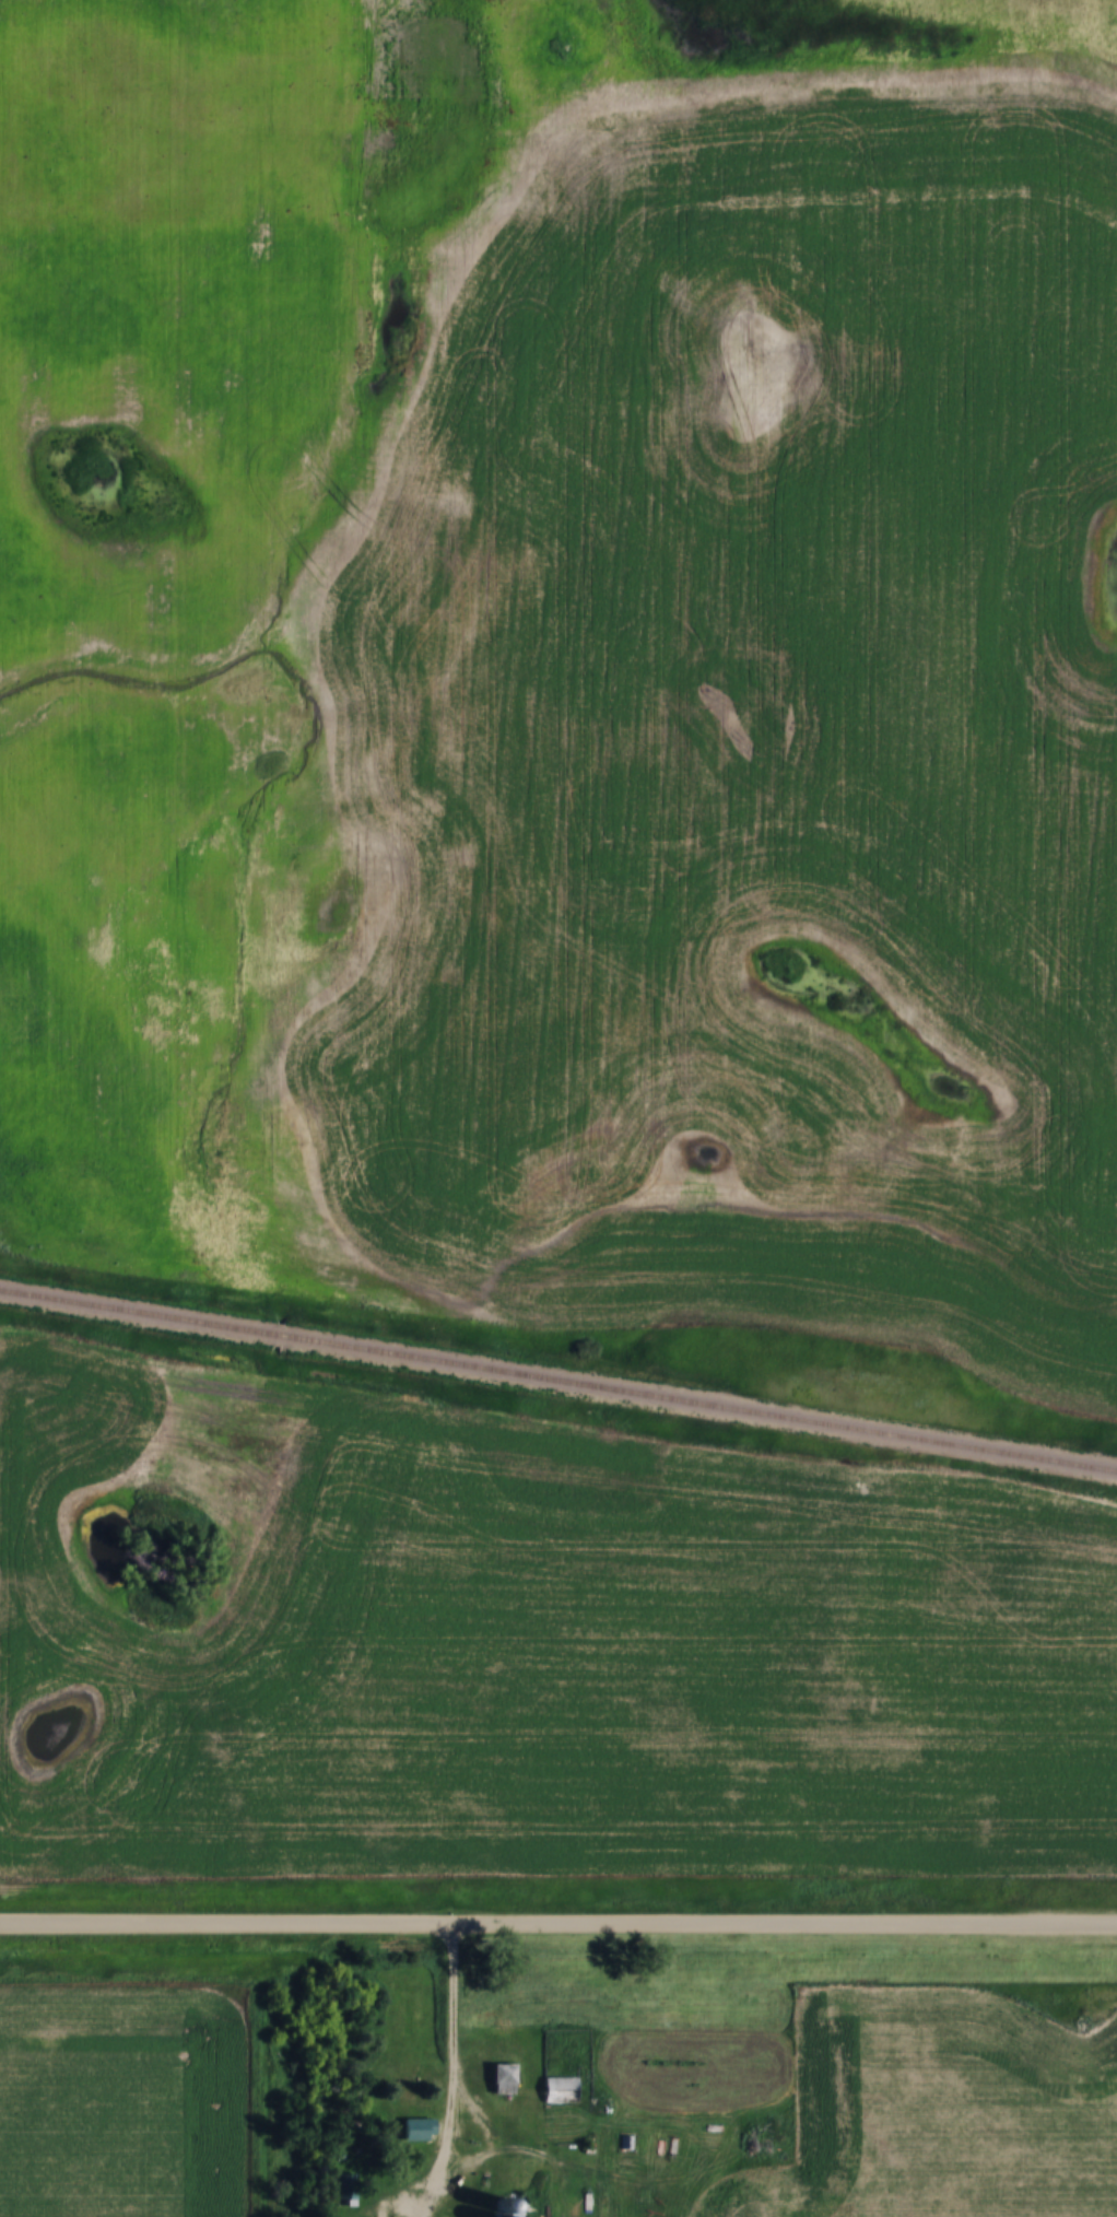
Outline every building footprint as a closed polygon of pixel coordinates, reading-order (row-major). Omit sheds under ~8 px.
[(491,2063),(491,2095),(514,2095),(514,2063),(491,2063)] [(543,2078),(543,2103),(578,2103),(578,2078),(543,2078)] [(401,2119),(401,2141),(434,2141),(434,2119),(401,2119)] [(335,2204),(357,2204),(358,2175),(336,2174),(335,2204)] [(484,2216),(513,2216),(513,2199),(484,2199),(484,2216)]
